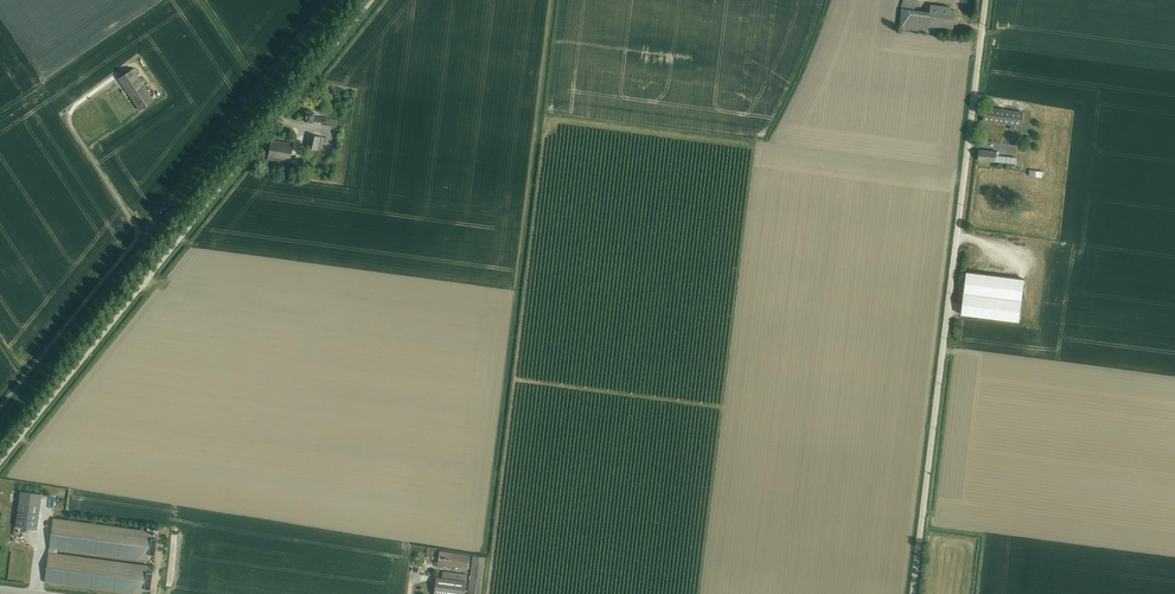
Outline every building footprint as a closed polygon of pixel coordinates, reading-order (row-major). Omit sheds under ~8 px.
[(900,28),(900,29),(927,32),(937,34),(938,28),(953,30),(956,11),(951,10),(952,7),(931,4),(930,12),(916,10),(917,6),(915,5),(916,0),(903,0),(903,3),(902,3),(902,4),(900,28)] [(133,68),(118,78),(140,110),(155,101),(133,68)] [(985,107),(983,121),(1009,125),(1008,129),(1015,130),(1016,126),(1021,126),(1023,112),(985,107)] [(306,111),(305,121),(313,123),(314,121),(326,123),(326,125),(337,127),(338,120),(314,116),(315,112),(306,111)] [(308,134),(305,147),(325,151),(327,142),(328,138),(327,138),(320,136),(320,137),(308,134)] [(271,141),(267,164),(289,168),(293,143),(276,141),(272,140),(271,140),(271,141)] [(978,159),(978,160),(998,162),(1016,164),(1016,157),(999,156),(999,152),(979,150),(978,159)] [(1030,169),(1029,176),(1042,178),(1043,171),(1030,169)] [(966,272),(961,314),(1019,321),(1024,280),(1024,279),(966,272)] [(20,491),(15,527),(37,530),(42,494),(20,491)] [(49,548),(58,549),(148,561),(149,555),(155,556),(157,539),(152,538),(152,531),(53,518),(49,548)] [(49,548),(44,581),(121,592),(138,593),(144,593),(145,589),(150,589),(152,573),(147,572),(148,565),(125,562),(57,553),(58,549),(49,548)] [(438,556),(437,565),(467,569),(469,555),(439,551),(439,556),(438,556)] [(468,593),(481,593),(486,558),(473,556),(468,592),(468,593)] [(434,593),(464,593),(467,574),(442,571),(442,578),(436,577),(434,593)]
